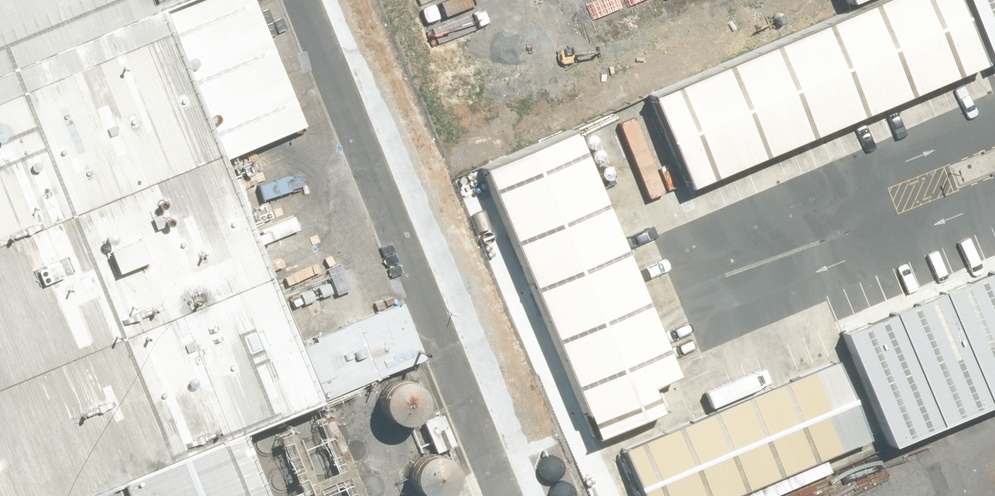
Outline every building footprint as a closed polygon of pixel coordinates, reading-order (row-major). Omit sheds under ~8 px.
[(125,481),(131,495),(277,495),(250,430),(321,401),(218,152),(277,128),(225,0),(0,0),(0,495),(88,495),(125,481)] [(649,94),(687,185),(994,58),(994,0),(876,0),(854,9),(649,94)] [(854,9),(876,0),(850,0),(854,9)] [(668,394),(560,131),(469,168),(577,431),(668,394)] [(841,331),(885,438),(994,393),(994,269),(841,331)] [(836,370),(625,456),(641,495),(752,495),(868,449),(836,370)] [(422,421),(427,417),(430,410),(431,403),(429,396),(426,391),(421,386),(414,384),(408,383),(401,385),(395,389),(391,394),(389,401),(389,407),(391,414),(396,420),(402,423),(408,425),(415,424),(422,421)] [(454,492),(457,486),(458,479),(456,472),(453,466),(448,462),(441,459),(435,459),(428,461),(422,465),(418,470),(416,476),(416,483),(418,490),(423,495),(450,495),(454,492)] [(125,481),(88,495),(131,495),(125,481)]
